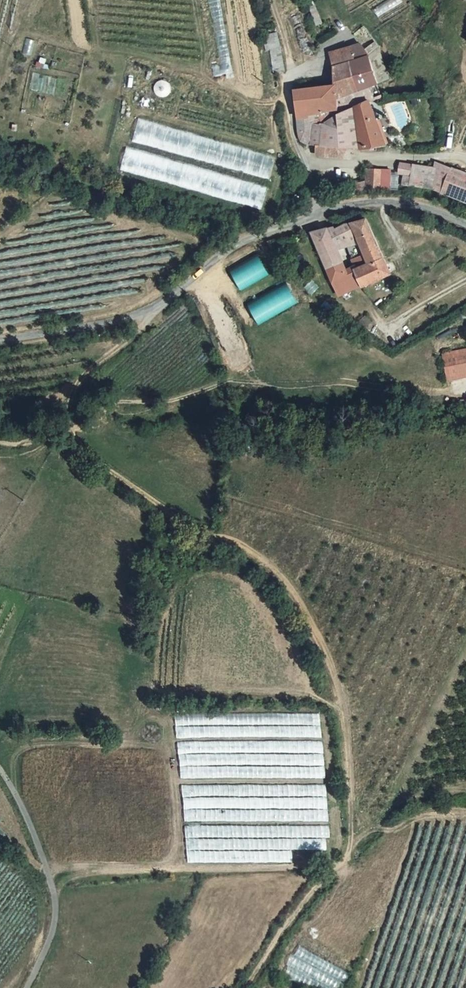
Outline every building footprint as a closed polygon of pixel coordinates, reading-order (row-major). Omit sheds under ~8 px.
[(362,42),(371,53),(381,46),(366,26),(356,34),(362,42)] [(264,34),(267,50),(270,50),(283,47),(280,31),(264,34)] [(356,57),(371,53),(362,42),(352,45),(356,57)] [(330,52),(335,69),(349,65),(356,91),(368,87),(377,84),(382,83),(378,68),(371,53),(356,57),(352,45),(330,52)] [(288,71),(283,47),(270,50),(275,74),(288,71)] [(356,91),(349,65),(335,69),(338,84),(341,96),(356,91)] [(297,116),(317,115),(342,107),(341,96),(338,84),(295,90),(297,116)] [(382,95),(377,84),(368,87),(372,98),(382,95)] [(318,144),(343,146),(363,147),(390,144),(372,98),(322,121),(317,115),(297,116),(298,130),(302,141),(308,144),(318,144)] [(317,153),(342,156),(343,146),(318,144),(317,153)] [(127,147),(122,170),(164,179),(166,170),(157,168),(160,154),(127,147)] [(249,159),(246,173),(271,178),(276,157),(262,154),(261,161),(249,159)] [(436,162),(435,167),(431,188),(443,190),(451,168),(436,162)] [(412,165),(400,163),(398,173),(411,175),(412,165)] [(414,164),(410,185),(431,188),(435,167),(414,164)] [(391,189),(391,169),(370,168),(369,188),(391,189)] [(451,168),(443,190),(465,199),(465,174),(451,168)] [(248,184),(243,201),(262,207),(269,187),(254,182),(252,186),(248,184)] [(364,265),(354,269),(359,282),(361,286),(389,273),(365,220),(345,223),(337,229),(335,226),(327,229),(334,247),(348,241),(350,247),(356,244),(361,257),(364,265)] [(343,276),(345,275),(344,274),(336,253),(334,247),(327,229),(314,233),(332,281),(343,276)] [(347,248),(350,247),(348,241),(334,247),(336,253),(347,248)] [(350,247),(347,248),(351,260),(361,257),(356,244),(350,247)] [(257,251),(229,268),(241,289),(269,273),(257,251)] [(364,265),(361,257),(351,260),(347,262),(350,271),(354,269),(364,265)] [(347,287),(359,282),(354,269),(350,271),(344,274),(345,275),(343,276),(347,287)] [(347,287),(343,276),(332,281),(336,292),(347,287)] [(286,280),(248,302),(260,324),(299,301),(286,280)] [(332,304),(325,299),(321,304),(328,310),(332,304)] [(441,353),(447,379),(465,376),(465,348),(441,353)] [(174,711),(188,860),(292,862),(333,848),(320,709),(174,711)]
